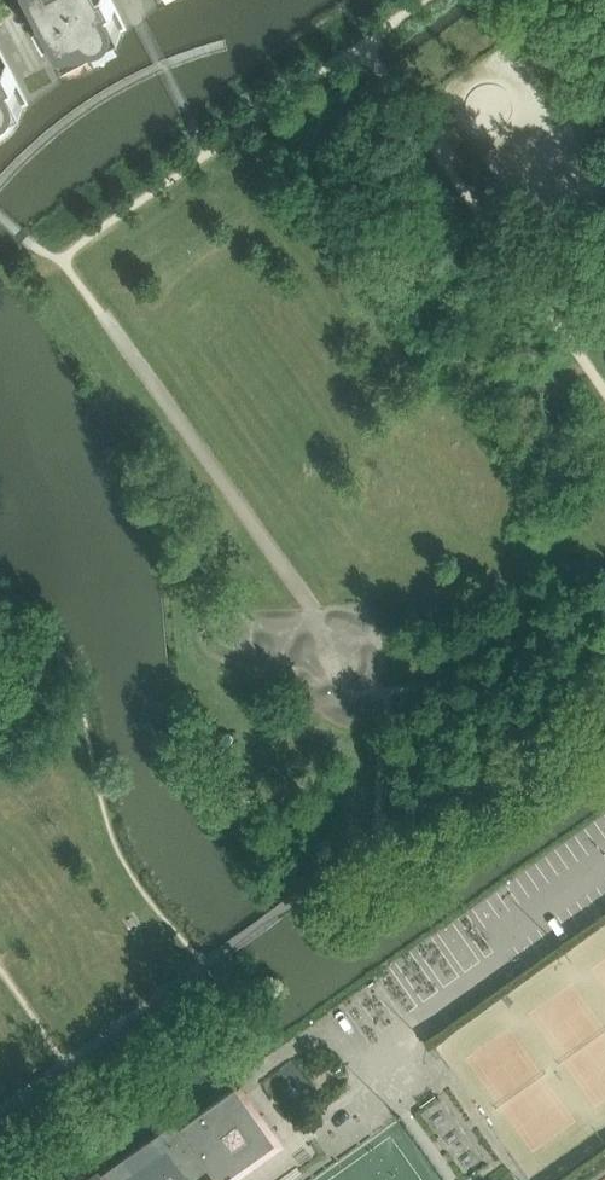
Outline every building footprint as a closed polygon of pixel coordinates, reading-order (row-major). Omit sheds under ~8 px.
[(5,129),(14,121),(21,113),(83,62),(94,57),(104,52),(114,44),(121,37),(141,20),(165,0),(29,0),(0,23),(0,131),(5,129)] [(523,1179),(529,1179),(604,1126),(604,882),(411,1024),(523,1179)] [(93,1179),(207,1179),(215,1175),(218,1179),(226,1179),(278,1143),(237,1086),(181,1125),(178,1120),(99,1176),(93,1179)]
